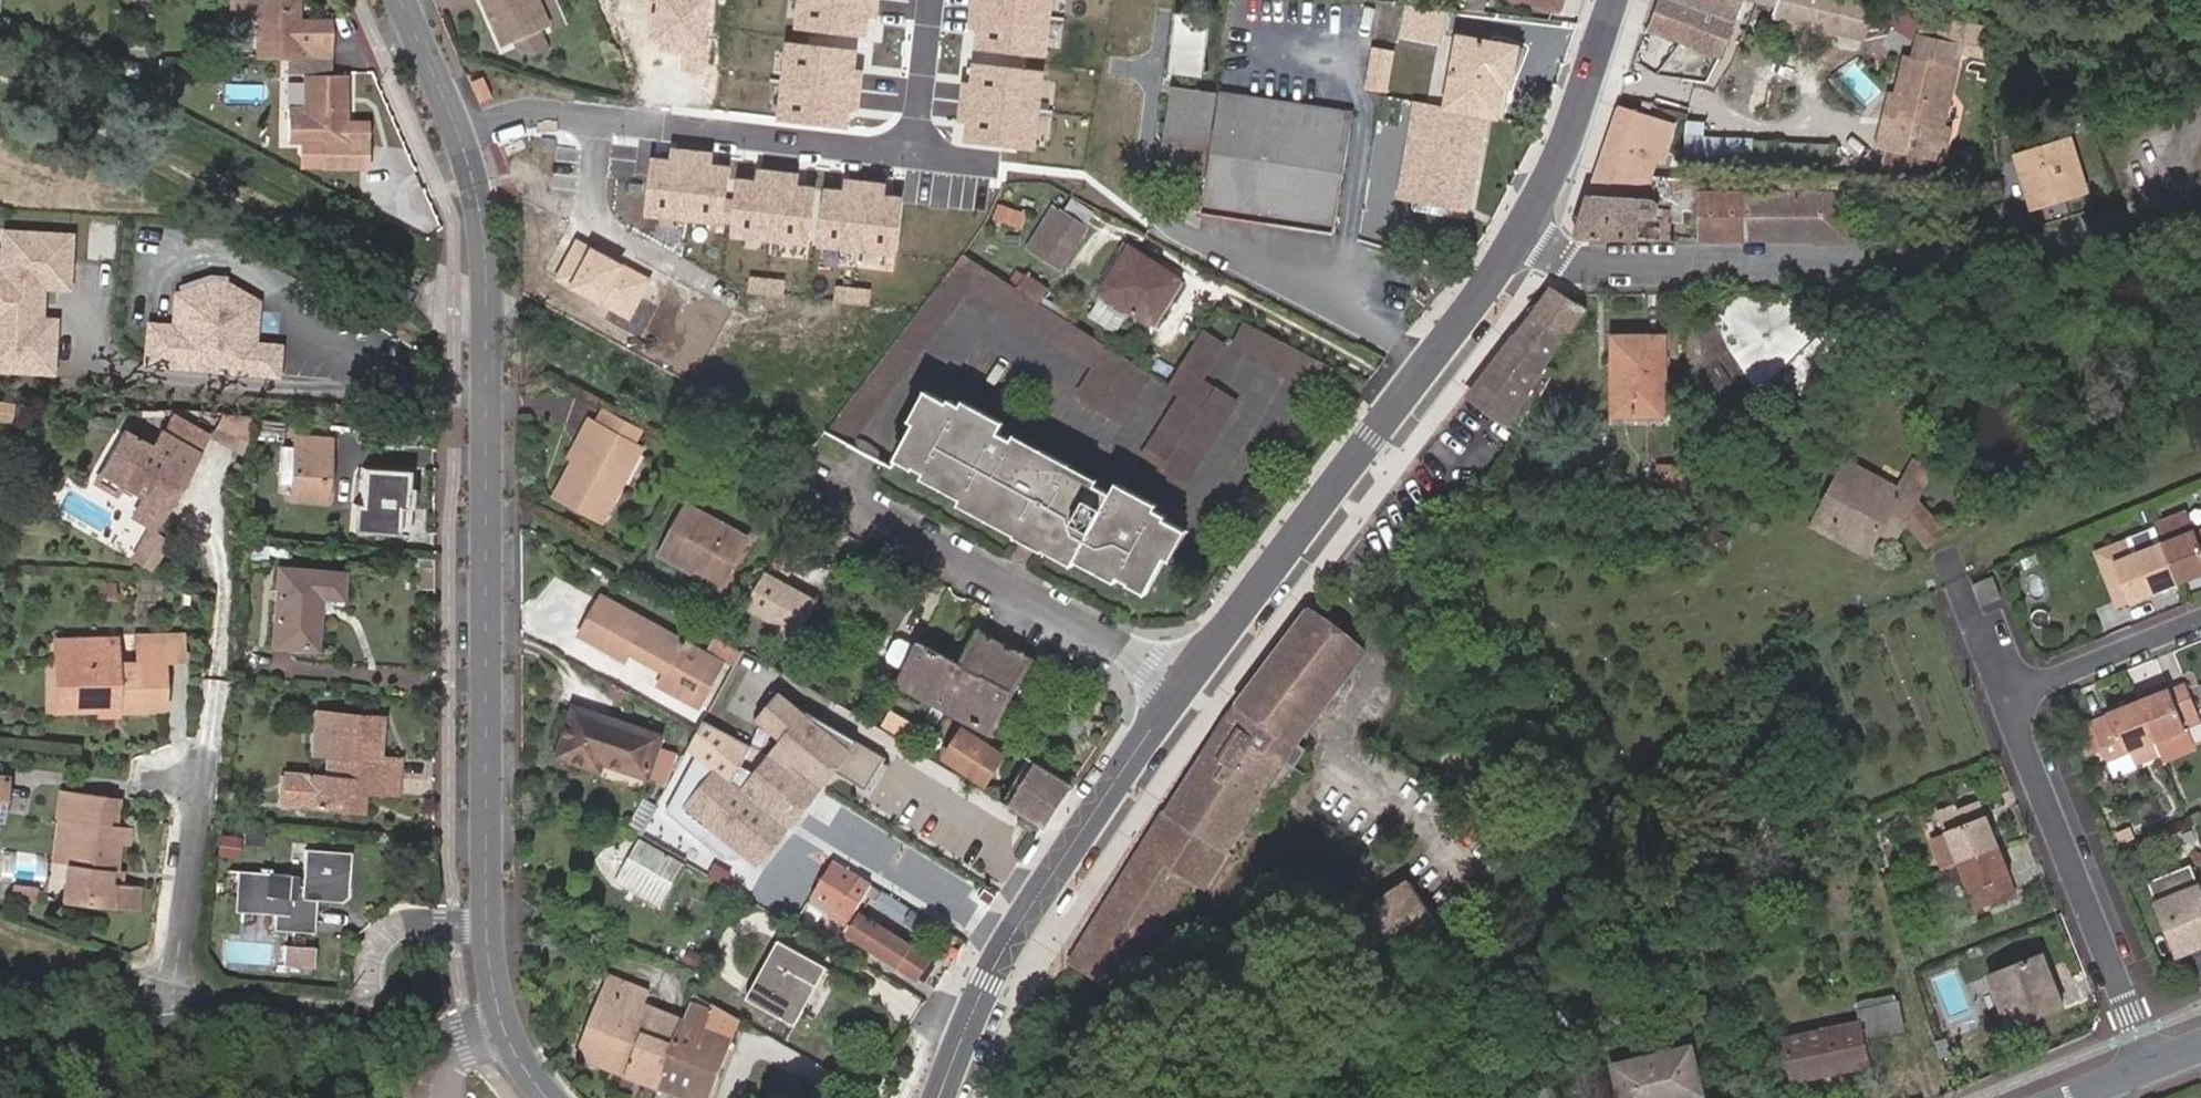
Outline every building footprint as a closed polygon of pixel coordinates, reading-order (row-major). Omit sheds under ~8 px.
[(331,21),(297,21),(298,0),(255,0),(255,7),(254,57),(287,57),(301,57),(331,58),(331,21)] [(504,47),(552,26),(541,0),(483,0),(504,47)] [(654,41),(686,45),(683,72),(706,75),(714,0),(658,0),(654,41)] [(800,30),(861,39),(864,20),(872,21),(875,0),(804,0),(800,30)] [(977,27),(985,28),(983,47),(1045,55),(1052,0),(980,0),(977,27)] [(1468,9),(1486,11),(1487,0),(1469,0),(1468,9)] [(1562,0),(1517,0),(1558,13),(1562,0)] [(1650,30),(1721,56),(1742,0),(1662,0),(1650,30)] [(1871,0),(1761,0),(1862,28),(1871,0)] [(1444,42),(1447,6),(1403,2),(1399,37),(1444,42)] [(1968,22),(1928,12),(1922,35),(1930,37),(1924,61),(1916,60),(1907,58),(1891,123),(1885,122),(1880,143),(1889,145),(1888,178),(1916,179),(1916,171),(1923,171),(1924,154),(1943,159),(1950,132),(1942,130),(1957,69),(1968,22)] [(1181,42),(1177,72),(1205,76),(1206,75),(1214,19),(1191,15),(1187,43),(1181,42)] [(1185,15),(1181,42),(1187,43),(1191,15),(1185,15)] [(1930,37),(1922,35),(1916,60),(1924,61),(1930,37)] [(853,68),(856,46),(794,38),(783,121),(846,129),(848,110),(857,111),(863,69),(853,68)] [(1459,87),(1450,85),(1446,107),(1415,101),(1402,195),(1470,208),(1488,113),(1496,114),(1502,81),(1510,83),(1515,60),(1500,55),(1502,46),(1460,38),(1453,74),(1461,76),(1459,87)] [(146,56),(147,41),(124,41),(123,55),(146,56)] [(1500,55),(1515,60),(1518,49),(1502,46),(1500,55)] [(1368,87),(1386,89),(1392,52),(1372,50),(1368,87)] [(301,74),(301,57),(287,57),(286,74),(301,74)] [(346,121),(346,75),(331,75),(331,58),(301,57),(301,74),(302,113),(287,114),(287,143),(319,143),(319,169),(367,169),(367,121),(346,121)] [(1042,70),(980,62),(977,84),(968,83),(963,125),(971,126),(969,145),(1031,153),(1042,70)] [(1453,74),(1450,85),(1459,87),(1461,76),(1453,74)] [(1119,79),(1111,118),(1144,125),(1152,86),(1119,79)] [(1336,233),(1356,110),(1224,91),(1218,126),(1213,125),(1219,90),(1175,83),(1162,164),(1206,170),(1212,134),(1217,135),(1204,212),(1336,233)] [(1672,125),(1618,108),(1589,194),(1644,196),(1648,177),(1649,173),(1652,161),(1661,163),(1672,125)] [(1704,124),(1686,123),(1681,168),(1740,172),(1830,175),(1832,142),(1703,133),(1704,124)] [(2085,184),(2068,140),(2023,158),(2040,202),(2085,184)] [(672,159),(650,156),(643,219),(727,227),(733,167),(714,166),(716,150),(673,146),(672,159)] [(758,181),(736,179),(729,241),(813,250),(819,190),(801,188),(802,173),(759,169),(758,181)] [(1644,196),(1589,194),(1575,237),(1668,238),(1669,222),(1680,222),(1681,209),(1701,209),(1700,238),(1739,239),(1740,194),(1702,192),(1703,179),(1648,177),(1644,196)] [(846,192),(824,189),(818,252),(901,261),(907,201),(889,199),(890,183),(848,179),(846,192)] [(1194,209),(1199,184),(1177,180),(1173,205),(1194,209)] [(1846,195),(1740,194),(1739,239),(1846,240),(1846,195)] [(1054,225),(1077,240),(1086,225),(1063,210),(1054,225)] [(1061,265),(1077,240),(1054,225),(1043,218),(1032,236),(1043,242),(1038,251),(1061,265)] [(71,229),(0,225),(0,371),(48,373),(51,320),(40,319),(42,289),(68,290),(71,229)] [(1027,243),(1038,251),(1043,242),(1032,236),(1027,243)] [(654,279),(578,239),(555,282),(631,322),(654,279)] [(1154,325),(1185,282),(1124,243),(1119,251),(1125,255),(1102,291),(1154,325)] [(935,286),(958,301),(967,289),(984,266),(962,252),(935,286)] [(1016,286),(984,266),(967,289),(1089,365),(1103,343),(1039,301),(1016,286)] [(1024,273),(1023,275),(1044,289),(1046,290),(1048,287),(1024,273)] [(1023,275),(1016,286),(1039,301),(1046,290),(1044,289),(1023,275)] [(1570,296),(1566,293),(1554,285),(1534,313),(1566,333),(1586,306),(1570,296)] [(935,286),(825,429),(848,442),(958,301),(935,286)] [(148,325),(145,363),(274,375),(277,347),(251,344),(254,310),(229,308),(230,302),(219,293),(210,291),(192,290),(192,295),(170,303),(168,327),(148,325)] [(1822,298),(1706,296),(1702,307),(1710,330),(1716,341),(1725,337),(1741,363),(1810,318),(1822,298)] [(1473,392),(1517,427),(1557,365),(1549,360),(1551,356),(1566,333),(1534,313),(1473,392)] [(1319,359),(1244,320),(1233,343),(1307,383),(1311,375),(1319,359)] [(1201,327),(1166,383),(1165,385),(1176,392),(1155,427),(1141,449),(1187,478),(1201,456),(1238,398),(1205,377),(1227,342),(1201,327)] [(1710,330),(1693,342),(1692,366),(1708,395),(1728,416),(1755,400),(1758,390),(1743,367),(1741,363),(1725,337),(1716,341),(1710,330)] [(1664,376),(1666,337),(1618,335),(1615,411),(1637,412),(1638,405),(1663,406),(1663,399),(1664,376)] [(1119,419),(1148,372),(1103,343),(1089,365),(1073,390),(1119,419)] [(1329,385),(1338,369),(1319,359),(1311,375),(1329,385)] [(929,390),(914,417),(933,427),(935,424),(947,430),(961,402),(949,395),(947,399),(929,390)] [(12,404),(0,402),(0,418),(9,419),(12,404)] [(961,402),(947,430),(946,432),(963,441),(980,411),(961,402)] [(610,409),(603,422),(639,444),(647,431),(610,409)] [(161,435),(193,453),(206,432),(169,410),(156,432),(161,435)] [(980,411),(963,441),(984,452),(997,429),(1000,423),(980,411)] [(581,455),(565,483),(612,506),(647,449),(639,444),(603,422),(596,417),(586,434),(592,437),(581,455)] [(1133,574),(1150,583),(1167,550),(1181,522),(1165,513),(1166,511),(1134,494),(1118,524),(1099,513),(1111,489),(1079,472),(1075,479),(1062,473),(1051,494),(1023,479),(997,466),(1012,437),(997,429),(984,452),(963,441),(946,432),(947,430),(935,424),(933,427),(914,417),(897,450),(914,460),(912,463),(924,469),(944,479),(964,490),(961,495),(990,510),(1018,524),(1022,518),(1049,532),(1045,539),(1075,556),(1078,551),(1098,561),(1119,571),(1131,577),(1133,574)] [(153,524),(193,453),(161,435),(153,450),(122,432),(94,482),(114,494),(120,483),(143,496),(133,514),(153,524)] [(576,451),(581,455),(592,437),(586,434),(576,451)] [(1039,451),(1012,437),(997,466),(1023,479),(1039,451)] [(325,497),(329,442),(293,439),(288,494),(325,497)] [(911,465),(912,463),(914,460),(897,450),(894,456),(911,465)] [(1039,451),(1023,479),(1051,494),(1062,473),(1066,465),(1039,451)] [(404,502),(406,482),(407,465),(362,462),(359,499),(353,498),(350,530),(407,535),(410,502),(404,502)] [(1684,463),(1657,463),(1657,484),(1684,484),(1684,463)] [(1832,519),(1875,542),(1880,534),(1896,544),(1900,536),(1909,517),(1911,513),(1932,474),(1914,464),(1898,492),(1847,466),(1841,477),(1851,483),(1832,519)] [(1066,465),(1062,473),(1075,479),(1079,472),(1066,465)] [(941,485),(944,479),(924,469),(922,474),(941,485)] [(1869,555),(1875,542),(1832,519),(1851,483),(1841,477),(1814,525),(1869,555)] [(941,485),(961,495),(964,490),(944,479),(941,485)] [(612,506),(565,483),(559,492),(604,519),(612,506)] [(1114,484),(1111,489),(1099,513),(1118,524),(1134,494),(1114,484)] [(987,516),(990,510),(961,495),(958,501),(987,516)] [(690,509),(663,553),(720,588),(734,566),(729,562),(743,542),(690,509)] [(1015,530),(1018,524),(990,510),(987,516),(1015,530)] [(1909,517),(1900,536),(1926,548),(1935,531),(1909,517)] [(154,563),(167,535),(130,518),(118,546),(154,563)] [(1015,530),(1042,545),(1045,539),(1049,532),(1022,518),(1018,524),(1015,530)] [(1181,522),(1167,550),(1174,554),(1188,526),(1181,522)] [(2149,600),(2180,587),(2163,543),(2160,544),(2155,530),(2127,541),(2133,558),(2120,563),(2123,572),(2121,573),(2133,603),(2148,597),(2149,600)] [(2180,587),(2200,578),(2200,541),(2197,542),(2193,531),(2163,543),(2180,587)] [(1072,561),(1075,556),(1045,539),(1042,545),(1072,561)] [(734,566),(747,544),(743,542),(729,562),(734,566)] [(1095,566),(1098,561),(1078,551),(1075,556),(1095,566)] [(434,589),(434,559),(417,557),(418,589),(434,589)] [(1119,571),(1098,561),(1095,566),(1116,576),(1119,571)] [(341,574),(280,569),(273,645),(312,648),(317,595),(339,596),(341,574)] [(819,604),(773,572),(767,580),(753,601),(799,633),(800,630),(819,604)] [(1146,589),(1150,583),(1133,574),(1131,577),(1129,580),(1146,589)] [(1981,608),(2002,599),(1994,578),(1973,587),(1981,608)] [(115,602),(116,591),(99,590),(99,601),(115,602)] [(1313,606),(1339,626),(1346,617),(1320,597),(1313,606)] [(661,689),(664,691),(689,646),(606,599),(586,637),(627,661),(637,646),(672,667),(661,689)] [(1223,720),(1169,807),(1125,876),(1073,957),(1120,987),(1129,971),(1135,975),(1144,961),(1138,957),(1157,928),(1163,932),(1172,918),(1166,914),(1185,885),(1191,889),(1199,876),(1206,881),(1229,845),(1253,808),(1271,818),(1306,764),(1287,751),(1292,744),(1300,750),(1307,742),(1298,735),(1368,647),(1339,626),(1313,606),(1311,604),(1223,720)] [(967,719),(992,732),(1032,657),(980,628),(962,663),(920,641),(898,683),(967,719)] [(810,636),(815,640),(826,648),(832,640),(816,629),(810,636)] [(136,635),(136,664),(160,664),(180,664),(179,635),(136,635)] [(714,636),(710,645),(738,660),(742,652),(714,636)] [(160,664),(136,664),(111,665),(111,640),(56,640),(56,663),(70,663),(71,696),(98,695),(99,709),(118,709),(161,708),(160,664)] [(689,646),(664,691),(688,705),(713,659),(689,646)] [(70,663),(56,663),(57,710),(99,709),(98,695),(71,696),(70,663)] [(2154,744),(2200,725),(2200,722),(2185,685),(2170,691),(2168,689),(2137,701),(2154,744)] [(886,755),(771,689),(753,721),(786,739),(806,715),(850,752),(835,770),(867,788),(886,755)] [(2160,758),(2154,744),(2137,701),(2106,714),(2107,717),(2091,723),(2102,749),(2108,764),(2130,754),(2136,767),(2160,758)] [(594,760),(604,763),(649,779),(664,737),(576,704),(557,756),(591,768),(594,760)] [(341,798),(359,799),(360,790),(393,792),(396,760),(376,758),(379,719),(316,712),(313,753),(329,754),(328,778),(299,776),(297,805),(341,807),(341,798)] [(797,764),(822,786),(835,770),(850,752),(806,715),(786,739),(771,758),(792,770),(797,764)] [(2102,749),(2091,723),(2079,729),(2089,754),(2102,749)] [(962,729),(945,757),(987,782),(1003,753),(962,729)] [(2115,778),(2136,767),(2130,754),(2108,764),(2115,778)] [(760,864),(822,786),(797,764),(792,770),(771,758),(748,784),(744,781),(739,787),(718,770),(689,804),(722,832),(740,847),(760,864)] [(601,772),(604,763),(594,760),(591,768),(601,772)] [(1074,780),(1042,762),(1014,808),(1043,826),(1074,780)] [(297,805),(299,776),(282,775),(281,804),(297,805)] [(96,825),(99,797),(60,792),(57,820),(69,821),(65,865),(62,901),(129,909),(132,886),(120,885),(112,884),(113,871),(117,843),(126,844),(128,829),(105,826),(96,825)] [(108,798),(99,797),(96,825),(105,826),(108,798)] [(358,808),(359,799),(341,798),(341,807),(358,808)] [(633,822),(643,828),(657,805),(647,799),(633,822)] [(1942,870),(1957,864),(1999,847),(1986,816),(1982,803),(1958,813),(1956,806),(1937,813),(1945,834),(1930,841),(1942,870)] [(657,805),(643,828),(647,830),(644,837),(687,860),(695,847),(667,831),(675,817),(657,805)] [(69,821),(57,820),(53,864),(65,865),(69,821)] [(735,853),(740,847),(722,832),(718,838),(735,853)] [(237,837),(218,835),(216,854),(235,856),(237,837)] [(686,863),(640,838),(616,881),(630,889),(625,897),(641,907),(645,898),(661,908),(686,863)] [(1999,847),(1957,864),(1970,896),(1968,897),(1974,912),(2016,895),(2010,879),(2012,878),(1999,847)] [(300,899),(316,900),(341,901),(347,896),(349,854),(304,851),(302,887),(295,887),(296,876),(238,873),(235,912),(276,914),(276,929),(298,931),(300,899)] [(840,918),(847,922),(860,900),(866,890),(871,883),(866,880),(835,862),(815,895),(844,912),(840,918)] [(2194,867),(2147,886),(2175,955),(2200,945),(2200,947),(2200,884),(2194,867)] [(122,872),(113,871),(112,884),(120,885),(122,872)] [(1406,935),(1414,925),(1418,920),(1420,924),(1439,912),(1405,872),(1378,892),(1338,941),(1373,976),(1375,973),(1385,981),(1415,943),(1406,935)] [(21,900),(23,886),(12,885),(11,898),(21,900)] [(35,888),(23,886),(21,900),(33,901),(35,888)] [(141,887),(132,886),(129,909),(138,910),(141,887)] [(884,902),(890,894),(884,890),(878,898),(884,902)] [(907,904),(890,894),(884,902),(882,905),(900,917),(907,904)] [(811,901),(840,918),(844,912),(815,895),(811,901)] [(313,932),(316,900),(300,899),(298,931),(313,932)] [(932,958),(863,915),(851,934),(920,977),(932,958)] [(1424,933),(1414,925),(1406,935),(1415,943),(1424,933)] [(822,961),(783,939),(752,996),(799,1024),(811,1004),(801,998),(822,961)] [(2200,951),(2200,947),(2200,945),(2175,955),(2177,960),(2200,951)] [(310,964),(311,951),(286,949),(285,962),(310,964)] [(2009,1029),(2063,1007),(2043,956),(1988,977),(2009,1029)] [(651,991),(613,976),(581,1055),(664,1087),(690,1024),(671,1017),(657,1011),(658,1008),(646,1004),(651,991)] [(1551,1035),(1577,1023),(1565,998),(1539,1010),(1551,1035)] [(1784,1041),(1792,1082),(1869,1066),(1865,1041),(1906,1032),(1899,1001),(1855,1010),(1858,1024),(1784,1041)] [(664,1087),(679,1093),(692,1097),(709,1097),(740,1016),(714,1002),(705,1029),(690,1024),(664,1087)] [(1701,1096),(1690,1047),(1614,1065),(1621,1097),(1692,1097),(1701,1096)]
